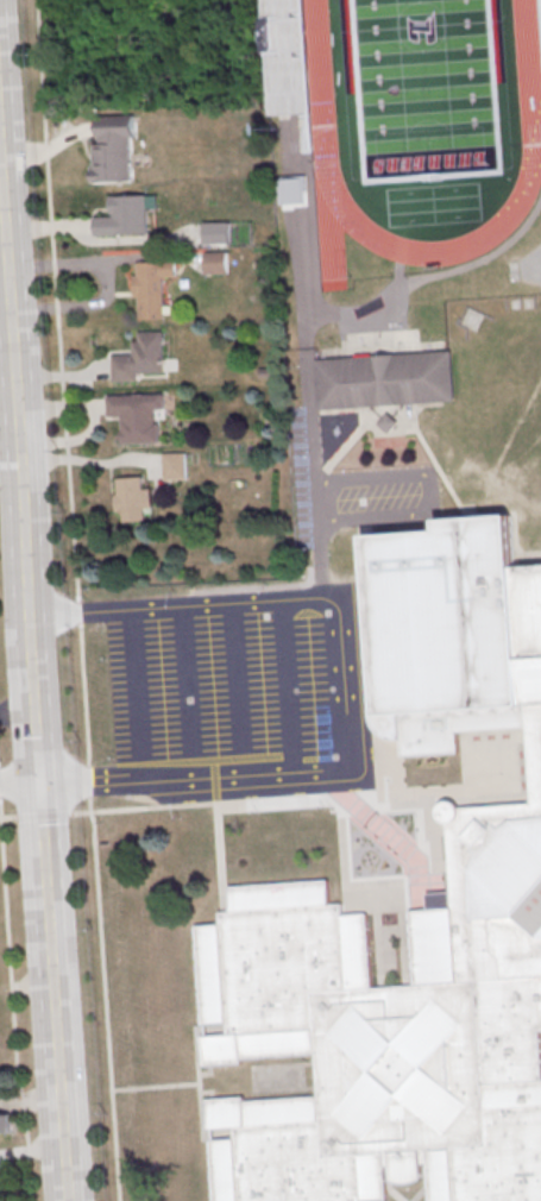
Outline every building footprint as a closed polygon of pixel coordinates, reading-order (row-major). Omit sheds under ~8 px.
[(301,114),(300,0),(268,0),(269,115),(301,114)] [(96,117),(134,115),(134,138),(128,138),(130,182),(90,183),(90,168),(94,168),(93,144),(99,144),(99,138),(97,138),(96,117)] [(111,195),(146,195),(147,235),(95,235),(95,216),(111,215),(111,195)] [(202,222),(228,222),(229,244),(203,245),(202,222)] [(203,252),(226,252),(227,273),(205,275),(203,252)] [(137,262),(175,260),(175,277),(163,277),(164,319),(139,320),(138,297),(134,297),(133,275),(137,275),(137,262)] [(112,354),(113,382),(138,382),(138,373),(164,372),(163,331),(138,332),(138,340),(133,341),(133,353),(112,354)] [(319,409),(315,359),(451,350),(454,400),(319,409)] [(107,395),(164,394),(165,409),(155,410),(156,423),(159,423),(159,442),(122,444),(121,415),(108,416),(107,395)] [(397,422),(389,432),(379,423),(388,414),(397,422)] [(162,454),(184,453),(184,480),(162,480),(162,454)] [(117,478),(141,477),(141,489),(151,488),(152,508),(144,508),(144,521),(122,522),(121,507),(114,507),(113,493),(118,493),(117,478)] [(514,567),(540,565),(540,1030),(540,1200),(430,1200),(427,1163),(422,1163),(423,1177),(416,1182),(408,1183),(400,1183),(392,1180),(390,1165),(385,1165),(388,1200),(215,1200),(210,1139),(214,1138),(214,1128),(210,1128),(208,1099),(245,1096),(245,1101),(319,1095),(316,1052),(241,1057),(243,1062),(206,1064),(203,1036),(207,1036),(206,1023),(203,1024),(196,925),(220,924),(219,911),(232,910),(229,886),(329,879),(331,904),(341,903),(342,914),(367,912),(373,987),(415,985),(410,910),(453,907),(448,822),(447,822),(444,819),(441,816),(440,811),(441,807),(442,804),(446,801),(451,800),(454,801),(458,804),(460,806),(531,801),(527,727),(458,730),(459,752),(403,755),(402,738),(392,737),(383,735),(377,727),(375,713),(379,713),(367,536),(440,532),(440,521),(510,516),(514,567)] [(11,1134),(0,1135),(0,1113),(11,1113),(11,1134)]
